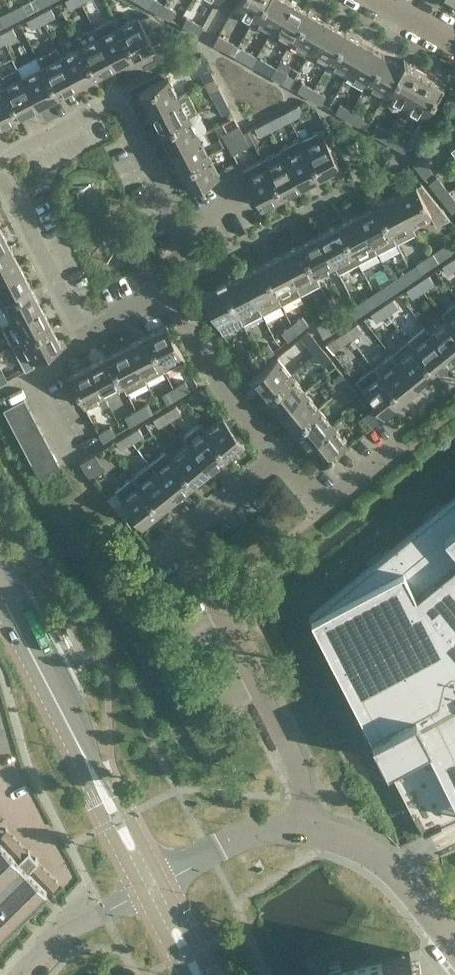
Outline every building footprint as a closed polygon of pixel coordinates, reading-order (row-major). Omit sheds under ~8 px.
[(165,3),(160,0),(151,0),(148,5),(160,12),(165,3)] [(266,0),(238,0),(234,7),(255,19),(266,0)] [(289,0),(266,0),(255,19),(273,29),(289,0)] [(273,29),(292,39),(308,10),(290,0),(289,0),(273,29)] [(10,9),(14,19),(27,12),(22,2),(10,9)] [(165,3),(160,12),(171,18),(176,9),(165,3)] [(38,12),(43,21),(55,15),(50,6),(38,12)] [(10,9),(0,14),(0,26),(14,19),(10,9)] [(311,50),(327,21),(308,10),(292,39),(311,50)] [(43,21),(38,12),(26,19),(31,28),(43,21)] [(118,26),(134,55),(154,45),(152,41),(161,37),(169,23),(149,12),(140,17),(139,15),(118,26)] [(199,34),(203,25),(187,16),(182,24),(199,34)] [(118,26),(113,17),(95,27),(115,65),(134,55),(118,26)] [(346,32),(327,21),(311,50),(330,61),(346,32)] [(4,42),(17,36),(12,26),(0,32),(0,34),(4,42)] [(75,37),(80,46),(80,45),(96,75),(115,65),(95,27),(75,37)] [(346,32),(330,61),(349,72),(366,42),(346,32)] [(215,42),(230,51),(235,42),(219,33),(215,42)] [(366,42),(349,72),(368,82),(385,53),(366,42)] [(61,56),(76,85),(96,75),(80,45),(80,46),(61,56)] [(61,56),(56,47),(37,57),(41,66),(42,66),(57,95),(76,85),(61,56)] [(238,55),(253,63),(257,55),(243,47),(238,55)] [(210,70),(204,58),(201,53),(193,57),(185,61),(188,66),(195,63),(201,74),(210,70)] [(386,92),(402,63),(385,53),(368,82),(386,92)] [(37,57),(18,67),(22,76),(38,105),(57,95),(42,66),(41,66),(37,57)] [(405,58),(402,63),(386,92),(405,103),(424,69),(405,58)] [(272,74),(277,66),(265,59),(260,68),(272,74)] [(277,66),(272,74),(283,81),(288,72),(277,66)] [(18,67),(0,76),(0,80),(3,86),(18,115),(38,105),(22,76),(18,67)] [(405,103),(424,114),(444,80),(424,69),(405,103)] [(150,112),(180,96),(169,76),(140,91),(150,112)] [(310,96),(315,87),(303,81),(298,89),(310,96)] [(215,103),(225,98),(218,85),(209,90),(215,103)] [(3,86),(0,87),(0,125),(18,115),(3,86)] [(310,96),(322,103),(327,94),(315,87),(310,96)] [(150,112),(160,131),(190,116),(190,115),(189,114),(198,110),(188,91),(180,96),(150,112)] [(225,98),(215,103),(221,113),(230,108),(225,98)] [(341,102),(336,111),(348,118),(353,109),(341,102)] [(302,112),(297,103),(284,110),(289,119),(302,112)] [(364,115),(353,109),(348,118),(359,124),(364,115)] [(160,131),(170,150),(200,134),(207,131),(208,128),(199,112),(197,111),(190,115),(190,116),(160,131)] [(267,119),(272,128),(282,122),(278,113),(267,119)] [(272,128),(267,119),(254,126),(259,135),(272,128)] [(236,135),(243,132),(239,123),(222,132),(226,140),(236,135)] [(377,123),(372,131),(385,138),(390,130),(377,123)] [(305,145),(321,175),(340,165),(321,128),(300,138),(304,145),(305,145)] [(446,136),(454,148),(454,129),(446,136)] [(409,141),(390,130),(385,138),(404,149),(409,141)] [(243,132),(236,135),(243,147),(249,144),(243,132)] [(180,169),(209,153),(200,134),(170,150),(180,169)] [(243,147),(236,135),(226,140),(232,152),(243,147)] [(286,155),(302,185),(321,175),(305,145),(304,145),(300,138),(300,137),(281,146),(282,148),(285,155),(286,155)] [(352,153),(361,149),(356,140),(348,144),(352,153)] [(302,185),(286,155),(285,155),(282,148),(263,158),(282,195),(302,185)] [(209,153),(180,169),(190,189),(220,173),(209,153)] [(422,156),(414,162),(425,176),(433,170),(422,156)] [(282,195),(263,158),(243,168),(262,205),(282,195)] [(437,175),(429,181),(441,196),(449,190),(437,175)] [(420,181),(396,194),(411,224),(432,213),(437,223),(449,217),(420,181)] [(449,190),(441,196),(453,210),(454,208),(454,198),(449,190)] [(396,194),(377,204),(392,234),(396,241),(415,231),(411,224),(396,194)] [(377,204),(358,214),(377,251),(396,241),(392,234),(377,204)] [(358,214),(338,224),(358,261),(377,251),(358,214)] [(338,224),(320,234),(335,264),(334,264),(338,271),(358,261),(338,224)] [(10,248),(0,229),(0,254),(10,248)] [(301,244),(316,273),(334,264),(335,264),(320,234),(301,244)] [(438,247),(428,254),(433,263),(451,251),(446,243),(438,248),(438,247)] [(316,273),(301,244),(281,254),(297,283),(301,292),(320,283),(316,274),(316,273)] [(21,268),(10,248),(0,254),(0,278),(21,268)] [(297,283),(281,254),(262,264),(282,303),(301,292),(297,283)] [(416,262),(422,271),(433,263),(428,254),(416,262)] [(442,264),(448,273),(454,268),(454,260),(453,257),(442,264)] [(282,303),(262,264),(243,274),(263,312),(282,303)] [(31,286),(21,268),(0,278),(0,299),(1,302),(31,286)] [(398,287),(408,281),(402,271),(392,278),(392,279),(398,287)] [(428,273),(417,281),(423,289),(434,282),(428,273)] [(263,312),(243,274),(224,284),(243,323),(263,312)] [(386,296),(398,287),(392,279),(392,278),(380,286),(386,296)] [(417,281),(406,288),(412,297),(423,289),(417,281)] [(243,323),(224,284),(203,295),(224,333),(243,323)] [(31,286),(1,302),(11,320),(11,321),(41,306),(31,286)] [(365,296),(355,303),(356,305),(361,312),(371,305),(365,296)] [(393,297),(382,304),(387,313),(398,306),(393,297)] [(442,313),(447,320),(448,319),(454,328),(454,302),(442,313)] [(343,311),(349,320),(361,312),(356,305),(355,303),(343,311)] [(382,304),(370,312),(376,321),(387,313),(382,304)] [(12,345),(50,325),(41,306),(11,321),(11,320),(2,324),(12,345)] [(292,323),(298,330),(308,323),(301,314),(292,322),(292,323)] [(322,336),(331,331),(324,318),(315,323),(322,336)] [(454,357),(454,328),(448,319),(447,320),(431,333),(452,359),(454,357)] [(356,321),(345,329),(350,337),(362,330),(356,321)] [(292,323),(292,322),(280,331),(287,340),(298,330),(292,323)] [(147,335),(165,369),(185,359),(167,324),(147,335)] [(50,325),(12,345),(25,369),(33,365),(32,360),(61,345),(50,325)] [(435,373),(452,359),(431,333),(425,325),(408,339),(435,373)] [(345,329),(333,336),(339,345),(350,337),(345,329)] [(165,369),(147,335),(128,344),(143,374),(146,379),(165,369)] [(315,355),(323,349),(313,337),(306,343),(315,355)] [(419,386),(435,373),(408,339),(391,352),(419,386)] [(258,351),(263,358),(274,350),(267,342),(257,350),(258,351)] [(143,374),(128,344),(109,355),(124,384),(128,391),(147,381),(146,379),(143,374)] [(323,349),(315,355),(323,364),(330,358),(323,349)] [(258,351),(257,350),(246,359),(252,367),(263,358),(258,351)] [(401,400),(419,386),(391,352),(374,366),(401,400)] [(124,384),(109,355),(89,365),(104,395),(105,395),(124,384)] [(266,395),(292,373),(278,356),(252,377),(266,395)] [(102,406),(108,402),(105,395),(104,395),(89,365),(69,375),(85,405),(98,398),(102,406)] [(384,414),(401,400),(374,366),(373,365),(356,379),(384,414)] [(333,377),(342,388),(350,382),(341,371),(333,377)] [(279,411),(305,390),(292,373),(266,395),(279,411)] [(174,385),(179,395),(190,388),(184,379),(174,385)] [(350,398),(357,392),(350,382),(342,388),(350,398)] [(179,395),(174,385),(161,393),(167,402),(179,395)] [(194,404),(206,397),(201,388),(189,395),(194,404)] [(305,390),(279,411),(293,428),(319,407),(305,390)] [(11,424),(33,412),(25,399),(4,410),(11,424)] [(136,408),(142,417),(153,411),(147,401),(136,408)] [(165,410),(170,419),(181,412),(175,403),(165,410)] [(307,445),(333,424),(319,407),(293,428),(307,445)] [(142,417),(136,408),(124,415),(130,425),(142,417)] [(363,414),(372,425),(379,419),(370,408),(363,414)] [(170,419),(165,410),(152,417),(158,426),(170,419)] [(33,412),(11,424),(18,437),(40,426),(33,412)] [(206,430),(227,456),(245,442),(224,416),(206,430)] [(227,456),(206,430),(200,422),(183,435),(189,443),(190,443),(211,470),(227,456)] [(103,441),(115,433),(109,424),(98,431),(103,441)] [(333,424),(307,445),(321,463),(347,442),(333,424)] [(25,450),(47,439),(40,426),(18,437),(25,450)] [(126,433),(132,441),(143,434),(138,426),(126,433)] [(132,441),(126,433),(115,440),(120,448),(132,441)] [(32,463),(54,452),(47,439),(25,450),(32,463)] [(190,443),(189,443),(172,457),(193,484),(211,470),(190,443)] [(149,463),(177,497),(193,484),(172,457),(166,449),(149,463)] [(54,452),(32,463),(40,477),(61,466),(54,452)] [(94,453),(80,461),(85,469),(92,478),(104,468),(98,461),(94,453)] [(177,497),(149,463),(132,476),(139,484),(160,510),(177,497)] [(139,484),(132,476),(115,490),(142,524),(160,510),(139,484)] [(444,504),(424,521),(389,549),(368,566),(309,613),(363,719),(371,733),(385,761),(424,741),(454,800),(454,495),(444,504)] [(24,908),(46,887),(49,890),(58,880),(7,828),(0,835),(0,840),(0,932),(24,908)] [(414,973),(413,967),(410,956),(409,952),(406,953),(399,954),(325,972),(326,974),(415,974),(414,973)]
